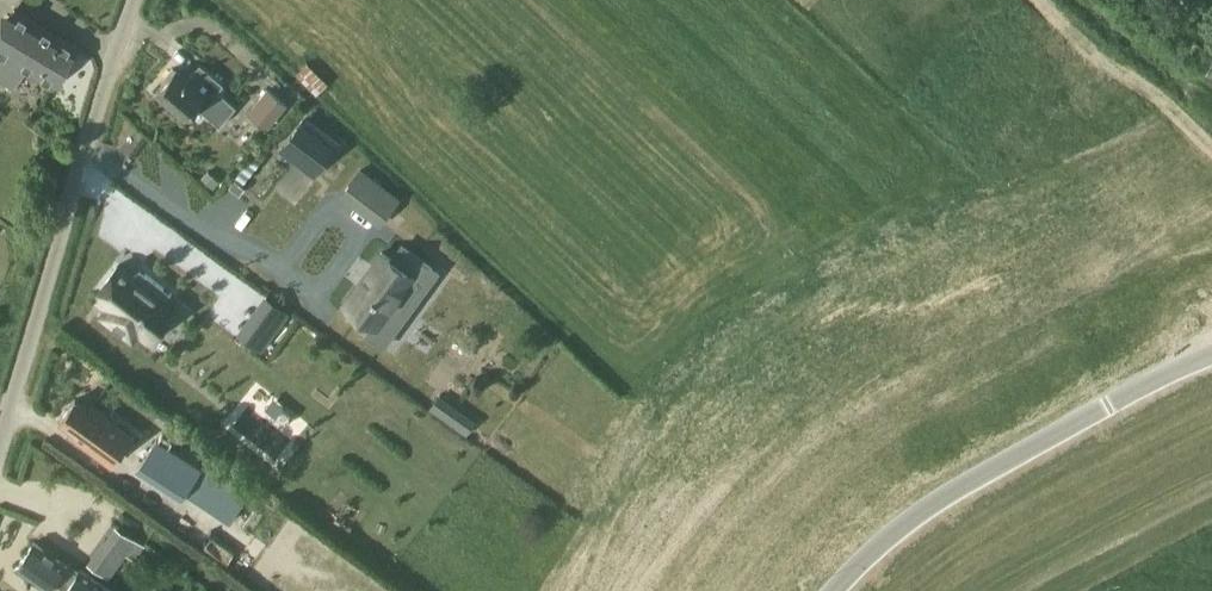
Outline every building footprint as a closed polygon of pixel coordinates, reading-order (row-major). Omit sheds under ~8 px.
[(13,87),(24,69),(51,86),(75,47),(15,10),(0,35),(0,80),(13,87)] [(296,73),(318,94),(329,82),(307,61),(296,73)] [(164,84),(156,93),(187,119),(198,105),(202,109),(220,124),(236,106),(218,90),(224,84),(201,63),(190,75),(185,81),(172,69),(161,82),(164,84)] [(268,87),(247,112),(268,129),(288,104),(268,87)] [(341,142),(305,115),(280,150),(315,176),(341,142)] [(360,169),(343,192),(381,221),(399,199),(360,169)] [(382,252),(345,303),(377,326),(391,306),(401,313),(423,282),(419,279),(431,264),(403,244),(392,259),(382,252)] [(105,304),(100,312),(129,335),(135,328),(146,336),(171,304),(162,297),(168,290),(136,265),(130,272),(116,261),(97,285),(102,289),(96,297),(105,304)] [(247,337),(263,350),(295,311),(279,299),(247,337)] [(470,434),(480,418),(442,392),(431,408),(470,434)] [(77,399),(62,419),(76,430),(72,434),(105,459),(111,463),(122,449),(133,434),(94,405),(91,409),(77,399)] [(157,439),(141,463),(185,491),(184,491),(187,493),(230,521),(249,492),(204,463),(201,466),(157,439)] [(128,553),(136,558),(147,542),(116,522),(90,562),(112,577),(128,553)] [(68,565),(67,566),(34,542),(16,568),(49,590),(56,582),(65,589),(64,590),(111,590),(108,589),(107,589),(79,569),(77,572),(68,565)]
